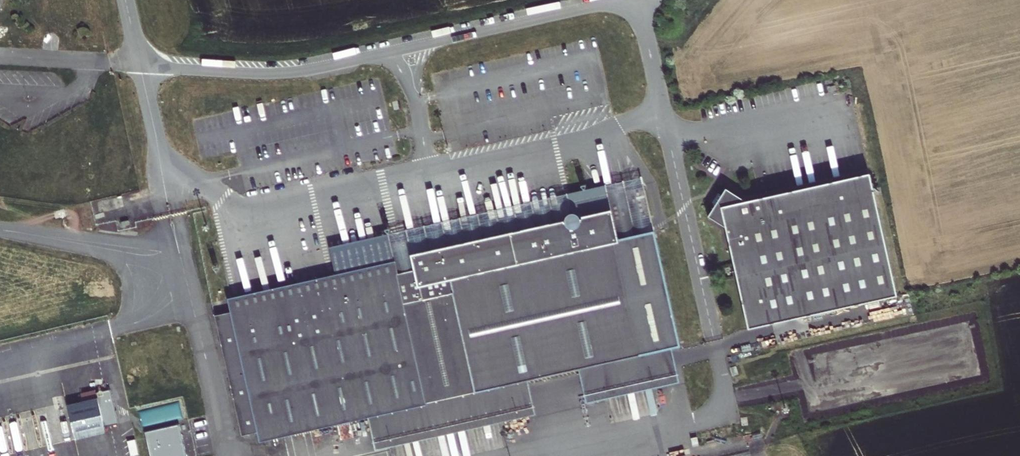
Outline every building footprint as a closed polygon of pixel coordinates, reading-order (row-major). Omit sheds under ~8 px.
[(748,329),(897,296),(869,173),(745,201),(726,188),(708,216),(725,227),(748,329)] [(616,239),(654,231),(642,176),(327,247),(336,287),(416,269),(413,255),(567,221),(567,220),(567,219),(568,218),(569,216),(570,215),(572,215),(574,215),(584,216),(590,216),(595,215),(610,212),(616,239)] [(413,255),(416,269),(336,287),(235,310),(235,312),(215,316),(242,436),(261,431),(263,439),(368,417),(424,404),(424,403),(528,380),(578,369),(671,348),(680,346),(654,231),(616,239),(610,212),(595,215),(590,216),(584,216),(574,215),(572,215),(570,215),(569,216),(568,218),(567,219),(567,220),(567,221),(413,255)] [(671,348),(578,369),(586,403),(678,382),(671,348)] [(535,414),(528,380),(424,403),(424,404),(368,417),(375,450),(535,414)] [(67,405),(75,439),(105,432),(104,427),(118,424),(111,390),(96,393),(97,398),(67,405)] [(145,432),(150,455),(186,455),(179,424),(145,432)]
